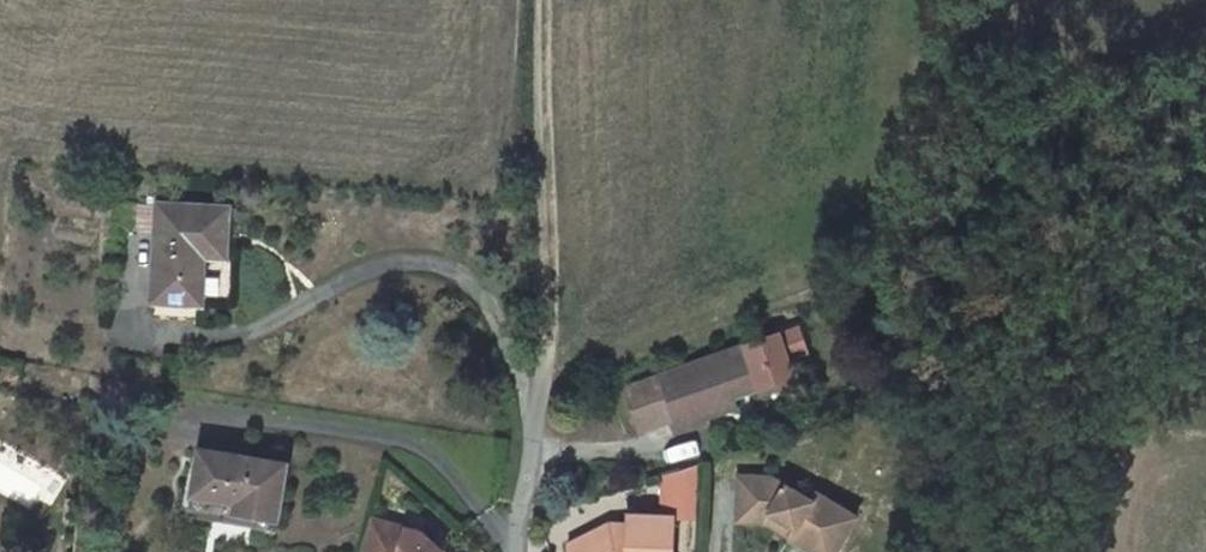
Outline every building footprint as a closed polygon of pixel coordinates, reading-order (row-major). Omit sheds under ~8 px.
[(209,251),(232,254),(239,207),(175,199),(162,294),(201,299),(209,251)] [(681,405),(683,411),(686,419),(741,401),(737,382),(761,375),(768,393),(798,382),(782,334),(633,384),(645,418),(681,405)] [(681,405),(645,418),(647,423),(683,411),(681,405)] [(281,456),(194,440),(188,471),(180,469),(174,503),(270,520),(281,456)] [(697,486),(699,458),(686,462),(683,484),(697,486)] [(794,525),(789,536),(822,551),(835,551),(854,513),(812,492),(808,500),(767,478),(738,476),(734,518),(761,522),(765,512),(794,525)] [(597,536),(595,527),(564,544),(563,551),(666,551),(670,514),(624,511),(623,520),(615,520),(618,530),(597,536)] [(765,512),(761,522),(789,536),(794,525),(765,512)] [(367,515),(357,551),(444,551),(416,528),(367,515)] [(615,520),(609,519),(595,527),(597,536),(618,530),(615,520)]
